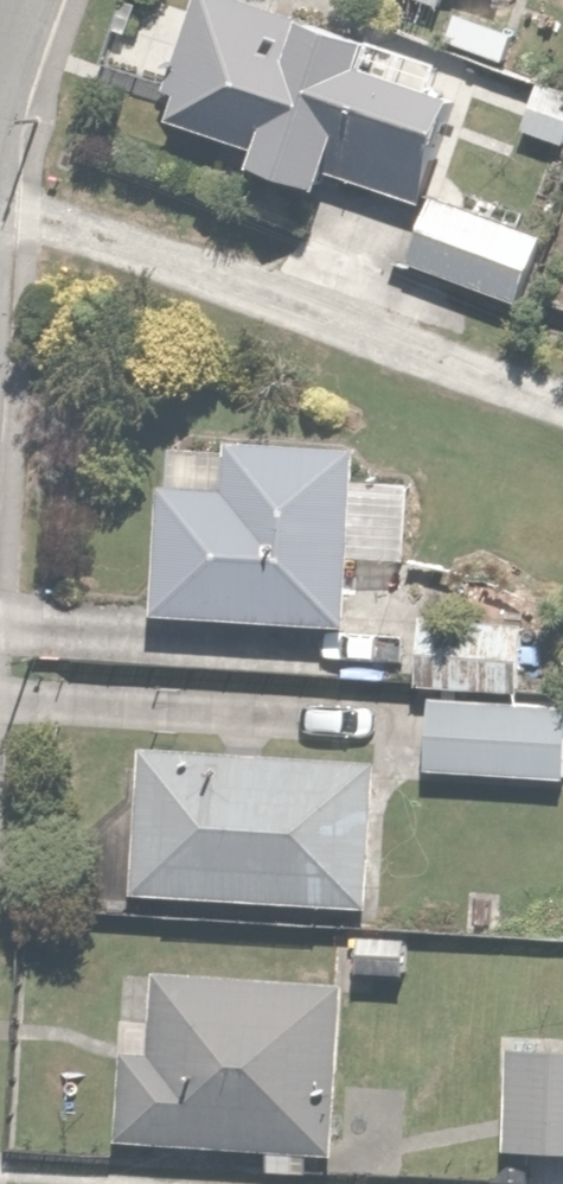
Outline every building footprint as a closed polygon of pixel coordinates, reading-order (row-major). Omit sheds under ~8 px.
[(151,4),(124,0),(110,0),(99,70),(139,77),(151,4)] [(222,0),(201,0),(161,125),(260,157),(254,175),(328,199),(334,179),(423,208),(465,77),(222,0)] [(458,16),(443,58),(499,77),(514,35),(458,16)] [(436,195),(408,269),(521,312),(549,238),(436,195)] [(163,492),(158,622),(352,630),(359,460),(239,455),(238,495),(163,492)] [(421,612),(418,690),(523,695),(527,617),(421,612)] [(433,701),(431,782),(562,784),(562,703),(433,701)] [(389,765),(147,751),(137,900),(380,915),(389,765)] [(125,1053),(122,1147),(341,1153),(345,994),(160,989),(158,1054),(125,1053)] [(503,1155),(562,1154),(562,1063),(502,1064),(503,1155)]
